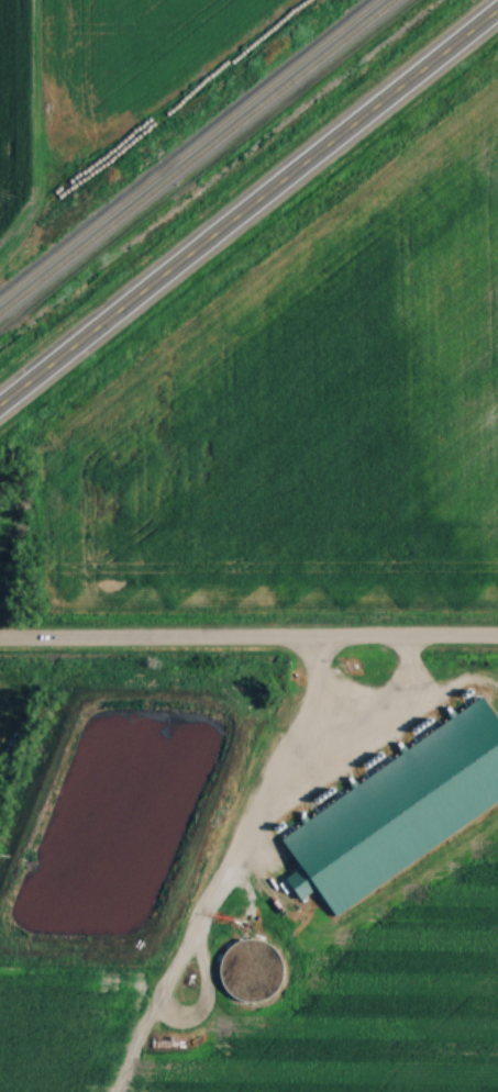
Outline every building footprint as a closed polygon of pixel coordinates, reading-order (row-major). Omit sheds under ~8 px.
[(378,823),(378,763),(341,763),(341,823),(378,823)] [(384,823),(422,823),(422,764),(384,764),(384,823)]
